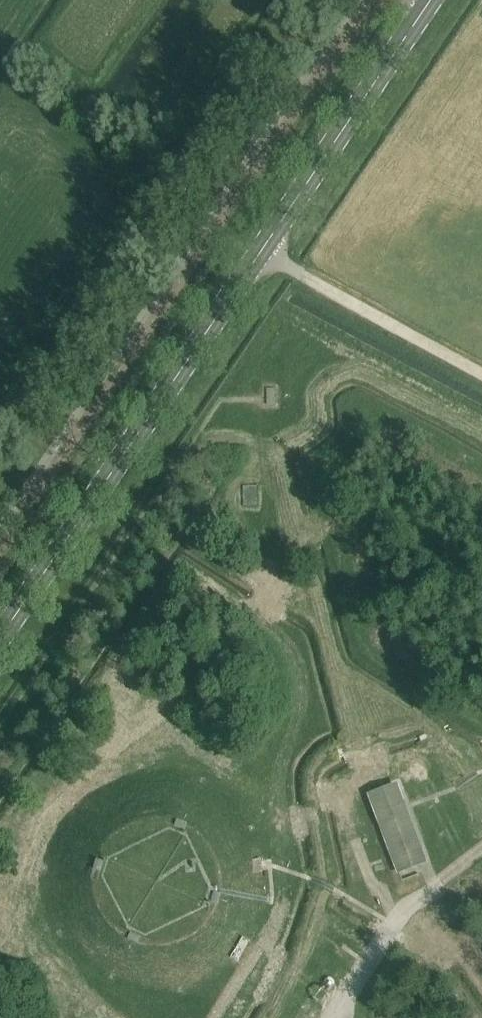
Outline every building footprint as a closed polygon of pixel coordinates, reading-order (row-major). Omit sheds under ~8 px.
[(404,873),(430,864),(402,787),(375,797),(404,873)] [(261,860),(252,861),(254,874),(263,873),(263,871),(262,861),(261,860)]
